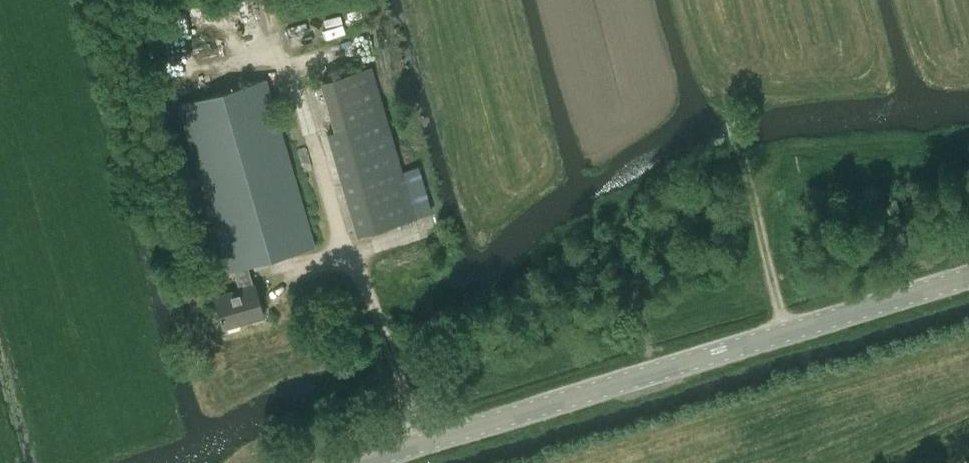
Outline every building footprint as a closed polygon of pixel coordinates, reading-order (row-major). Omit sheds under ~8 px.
[(328,132),(357,233),(414,216),(371,66),(323,80),(337,129),(328,132)] [(179,103),(178,103),(229,271),(233,270),(248,265),(314,246),(266,78),(179,103)] [(256,283),(254,284),(239,288),(215,295),(224,327),(264,315),(256,283)] [(636,290),(627,293),(633,307),(641,303),(636,290)]
